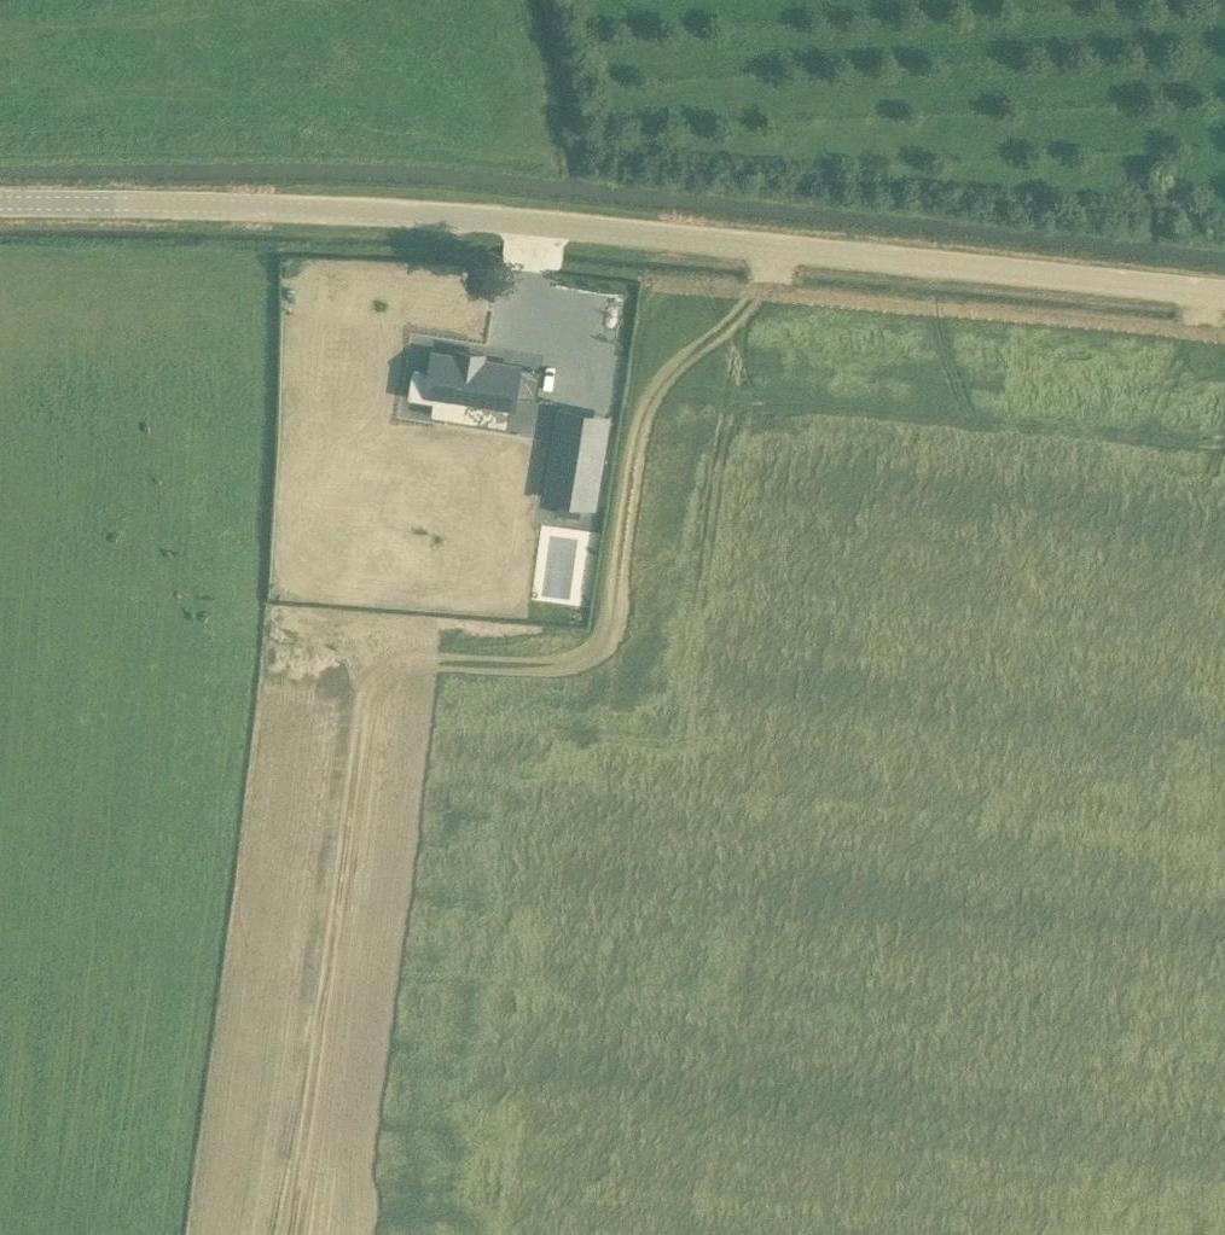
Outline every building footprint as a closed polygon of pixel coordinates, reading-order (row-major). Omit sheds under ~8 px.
[(460,353),(460,356),(433,351),(430,373),(413,370),(408,399),(432,403),(433,395),(444,397),(510,408),(516,369),(517,365),(479,359),(479,356),(460,353)] [(603,423),(555,415),(541,498),(589,506),(603,423)]
